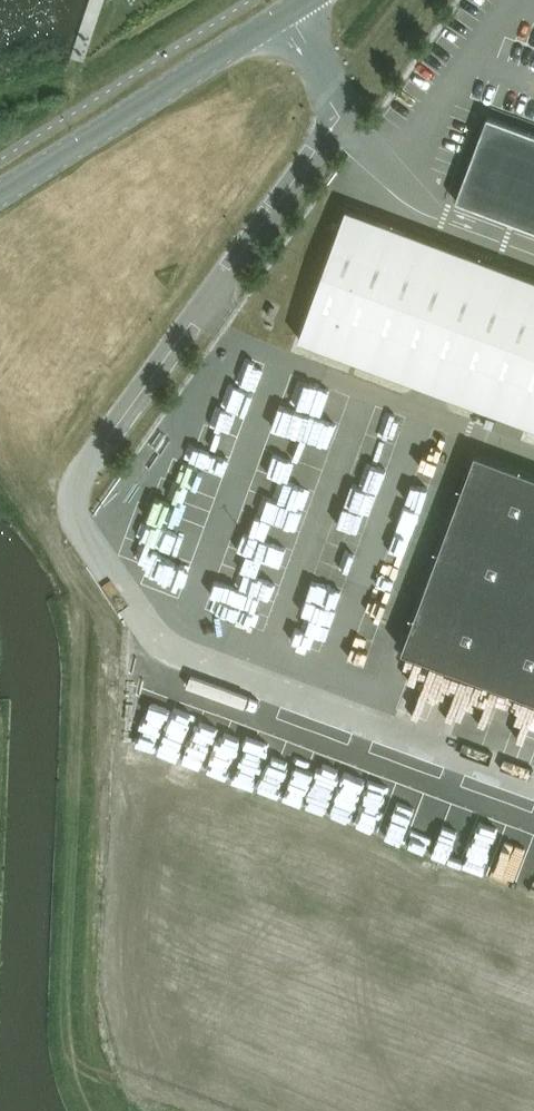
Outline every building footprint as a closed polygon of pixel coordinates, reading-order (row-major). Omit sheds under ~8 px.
[(488,114),(456,199),(533,228),(533,132),(488,114)] [(347,208),(298,337),(533,426),(533,279),(347,208)] [(300,590),(285,639),(333,654),(392,464),(384,461),(394,431),(400,433),(407,409),(312,380),(229,649),(249,655),(258,624),(264,626),(268,612),(282,616),(292,584),(283,581),(313,486),(332,491),(338,470),(332,468),(347,420),(362,425),(322,556),(310,593),(300,590)] [(404,649),(533,699),(533,475),(478,454),(404,649)] [(459,696),(444,692),(449,673),(401,661),(390,705),(453,721),(459,696)]
